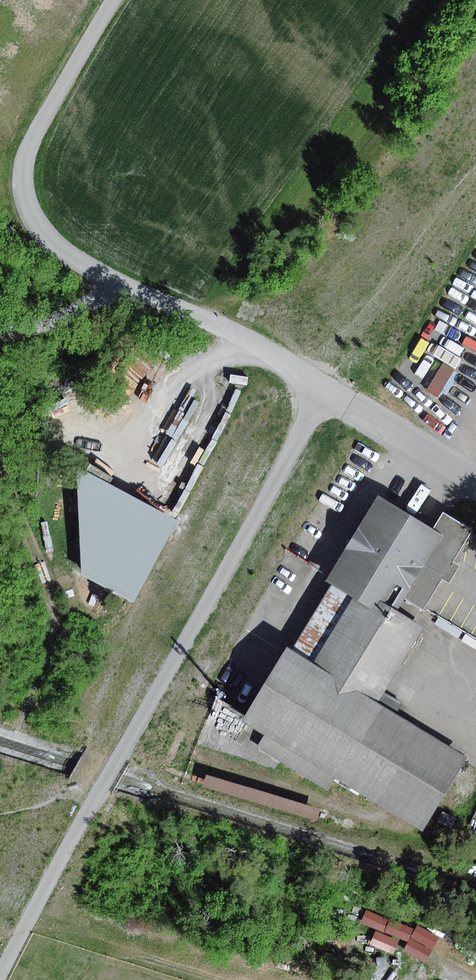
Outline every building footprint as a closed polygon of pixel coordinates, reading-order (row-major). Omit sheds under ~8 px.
[(444,363),(428,392),(441,400),(457,370),(444,363)] [(106,470),(63,558),(139,595),(181,507),(106,470)] [(396,593),(434,529),(380,496),(329,582),(334,585),(353,597),(383,614),(388,606),(396,593)] [(472,531),(443,514),(434,529),(396,593),(423,609),(441,579),(449,584),(460,566),(453,562),(472,531)] [(334,585),(294,651),(314,663),(353,597),(334,585)] [(383,614),(353,597),(314,663),(396,712),(402,701),(386,692),(425,627),(388,606),(383,614)] [(289,648),(246,718),(267,731),(257,747),(279,759),(330,790),(336,780),(425,833),(471,757),(396,712),(314,663),(294,651),(289,648)] [(216,696),(198,742),(275,770),(279,759),(257,747),(267,731),(246,718),(216,696)]
